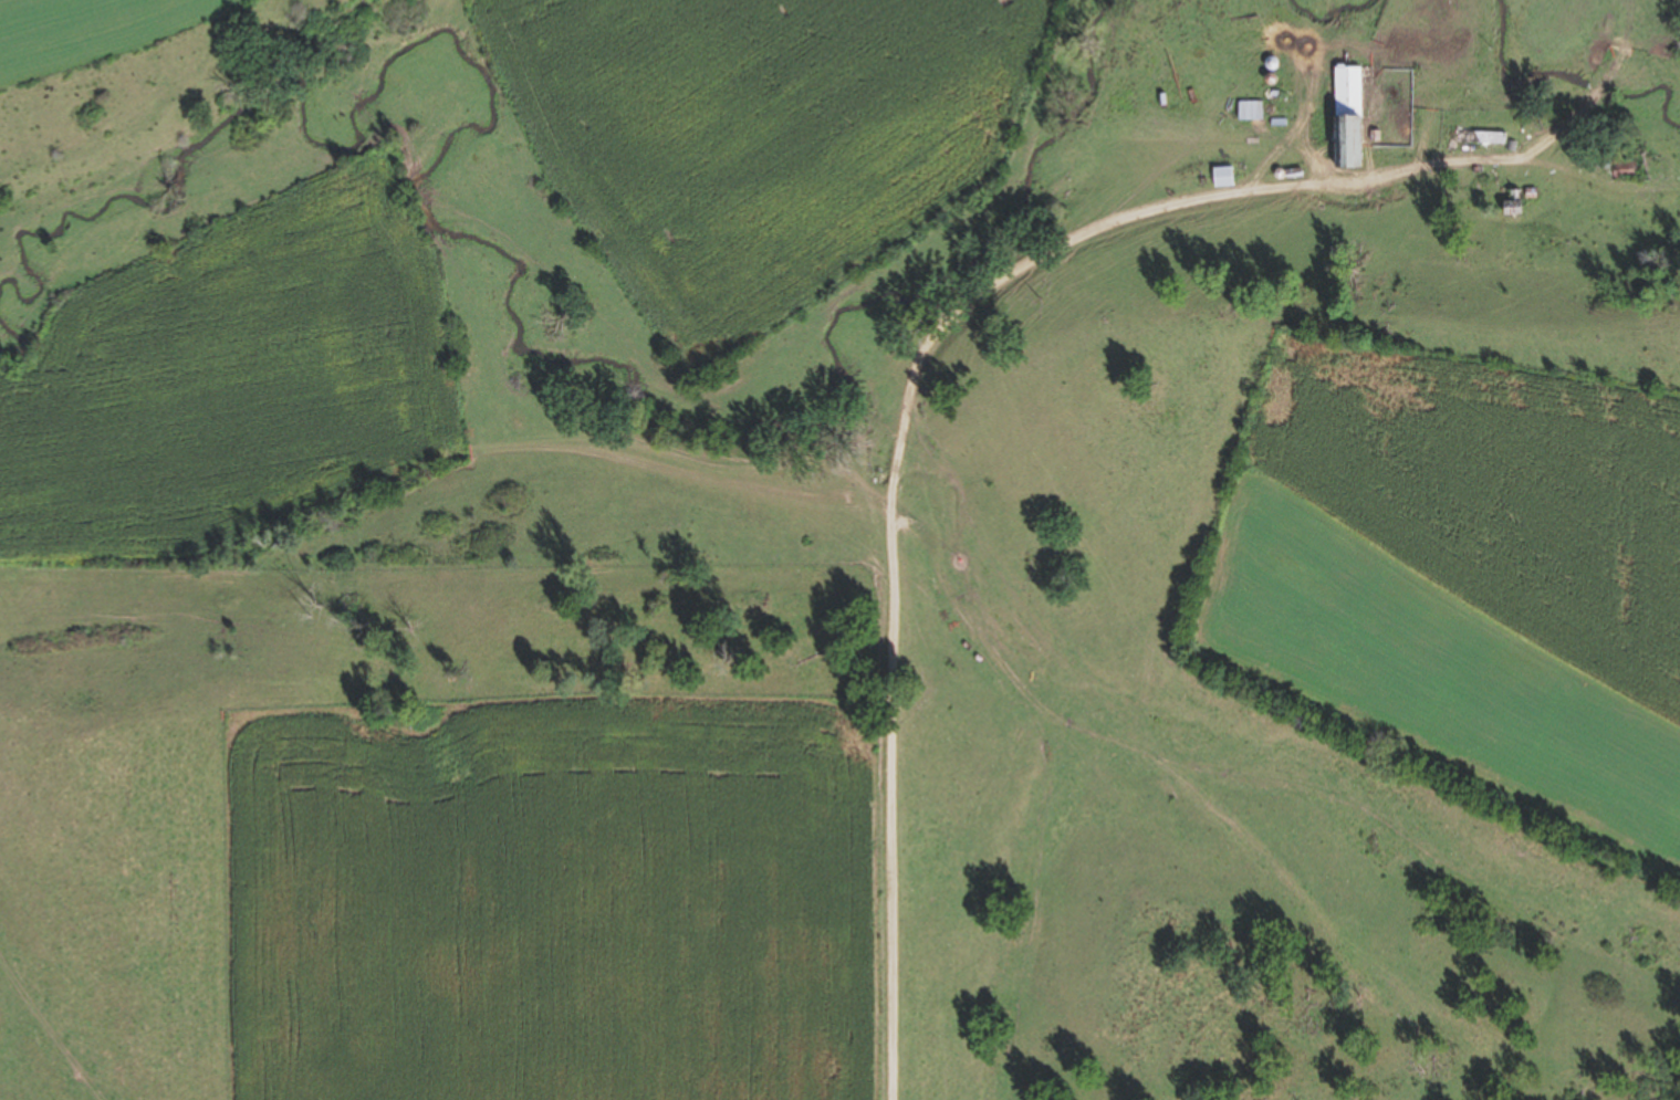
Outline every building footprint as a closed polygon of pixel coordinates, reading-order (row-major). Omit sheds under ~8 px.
[(1363,66),(1368,166),(1336,167),(1334,116),(1336,116),(1334,67),(1363,66)] [(1266,101),(1240,102),(1241,118),(1266,118),(1266,101)] [(1509,133),(1454,129),(1454,140),(1509,144),(1509,133)] [(1639,163),(1617,163),(1617,179),(1639,179),(1639,163)] [(1239,185),(1236,164),(1215,166),(1218,187),(1239,185)] [(1523,189),(1525,212),(1506,214),(1504,201),(1511,200),(1510,191),(1523,189)]
